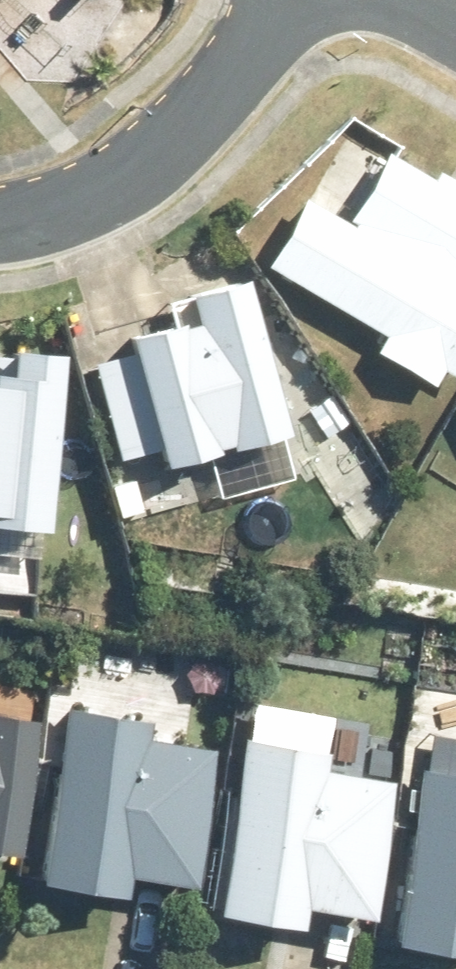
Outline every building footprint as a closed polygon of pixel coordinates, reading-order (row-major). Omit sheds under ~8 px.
[(455,349),(455,163),(443,154),(423,185),(349,140),(277,257),(448,362),(455,349)] [(118,334),(79,345),(107,436),(142,428),(144,437),(200,426),(199,420),(215,417),(216,423),(270,411),(232,258),(173,269),(175,279),(132,287),(137,305),(113,313),(118,334)] [(27,504),(48,334),(0,328),(0,501),(27,504)] [(0,689),(0,849),(34,696),(0,689)] [(60,691),(26,861),(110,877),(113,859),(183,873),(209,744),(142,731),(147,708),(60,691)] [(234,720),(202,891),(285,907),(288,889),(357,902),(381,771),(314,760),(320,736),(234,720)] [(413,753),(383,924),(455,937),(455,760),(413,753)]
